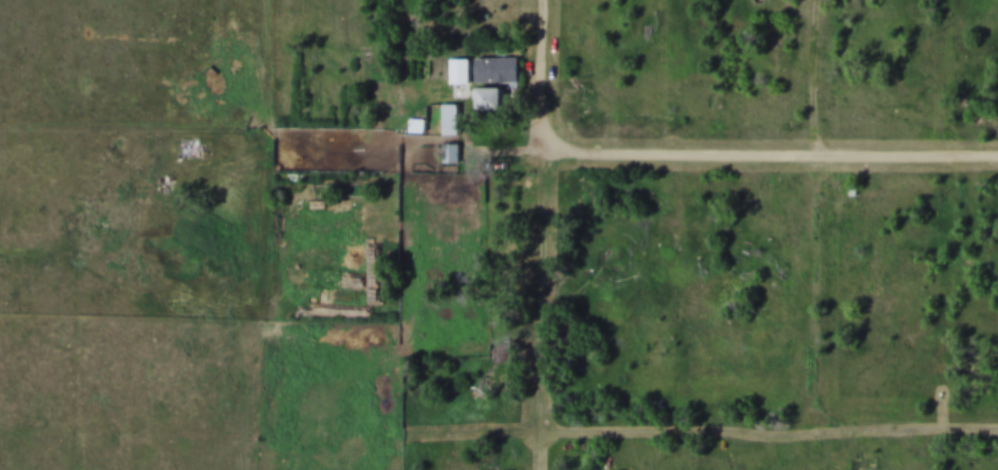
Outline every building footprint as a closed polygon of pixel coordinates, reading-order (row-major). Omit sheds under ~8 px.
[(476,54),(518,54),(518,78),(476,78),(476,54)] [(452,56),(471,56),(471,79),(451,79),(452,56)] [(475,85),(505,85),(505,106),(480,106),(480,95),(474,95),(475,85)] [(442,100),(459,100),(459,130),(442,130),(442,100)] [(410,114),(425,115),(425,128),(410,128),(410,114)] [(443,140),(460,141),(459,159),(443,158),(443,140)] [(859,193),(859,182),(850,182),(850,193),(859,193)]
